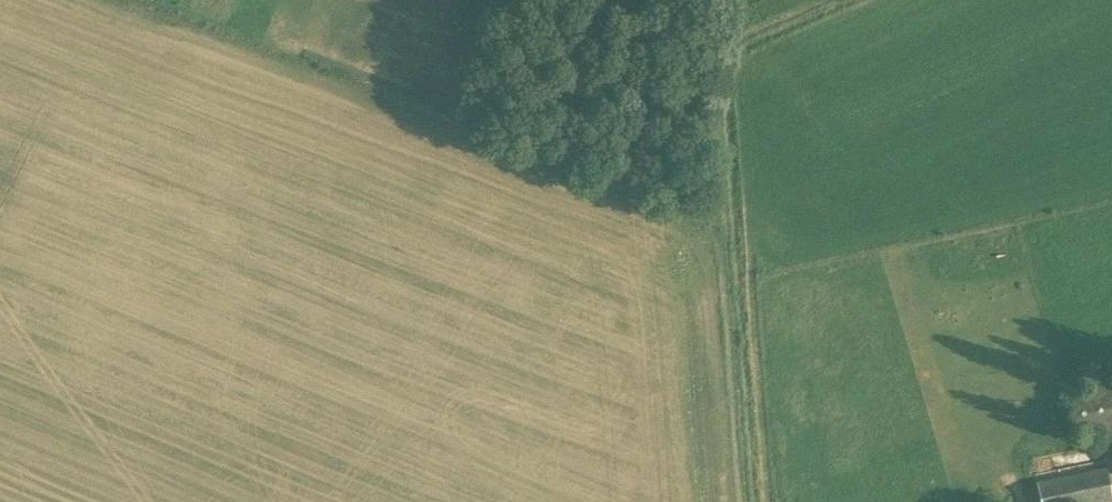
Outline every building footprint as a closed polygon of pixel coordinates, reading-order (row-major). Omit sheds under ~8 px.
[(1079,439),(1111,433),(1111,383),(1070,391),(1079,439)] [(1109,499),(1100,456),(1031,471),(1037,501),(1093,501),(1109,499)]
